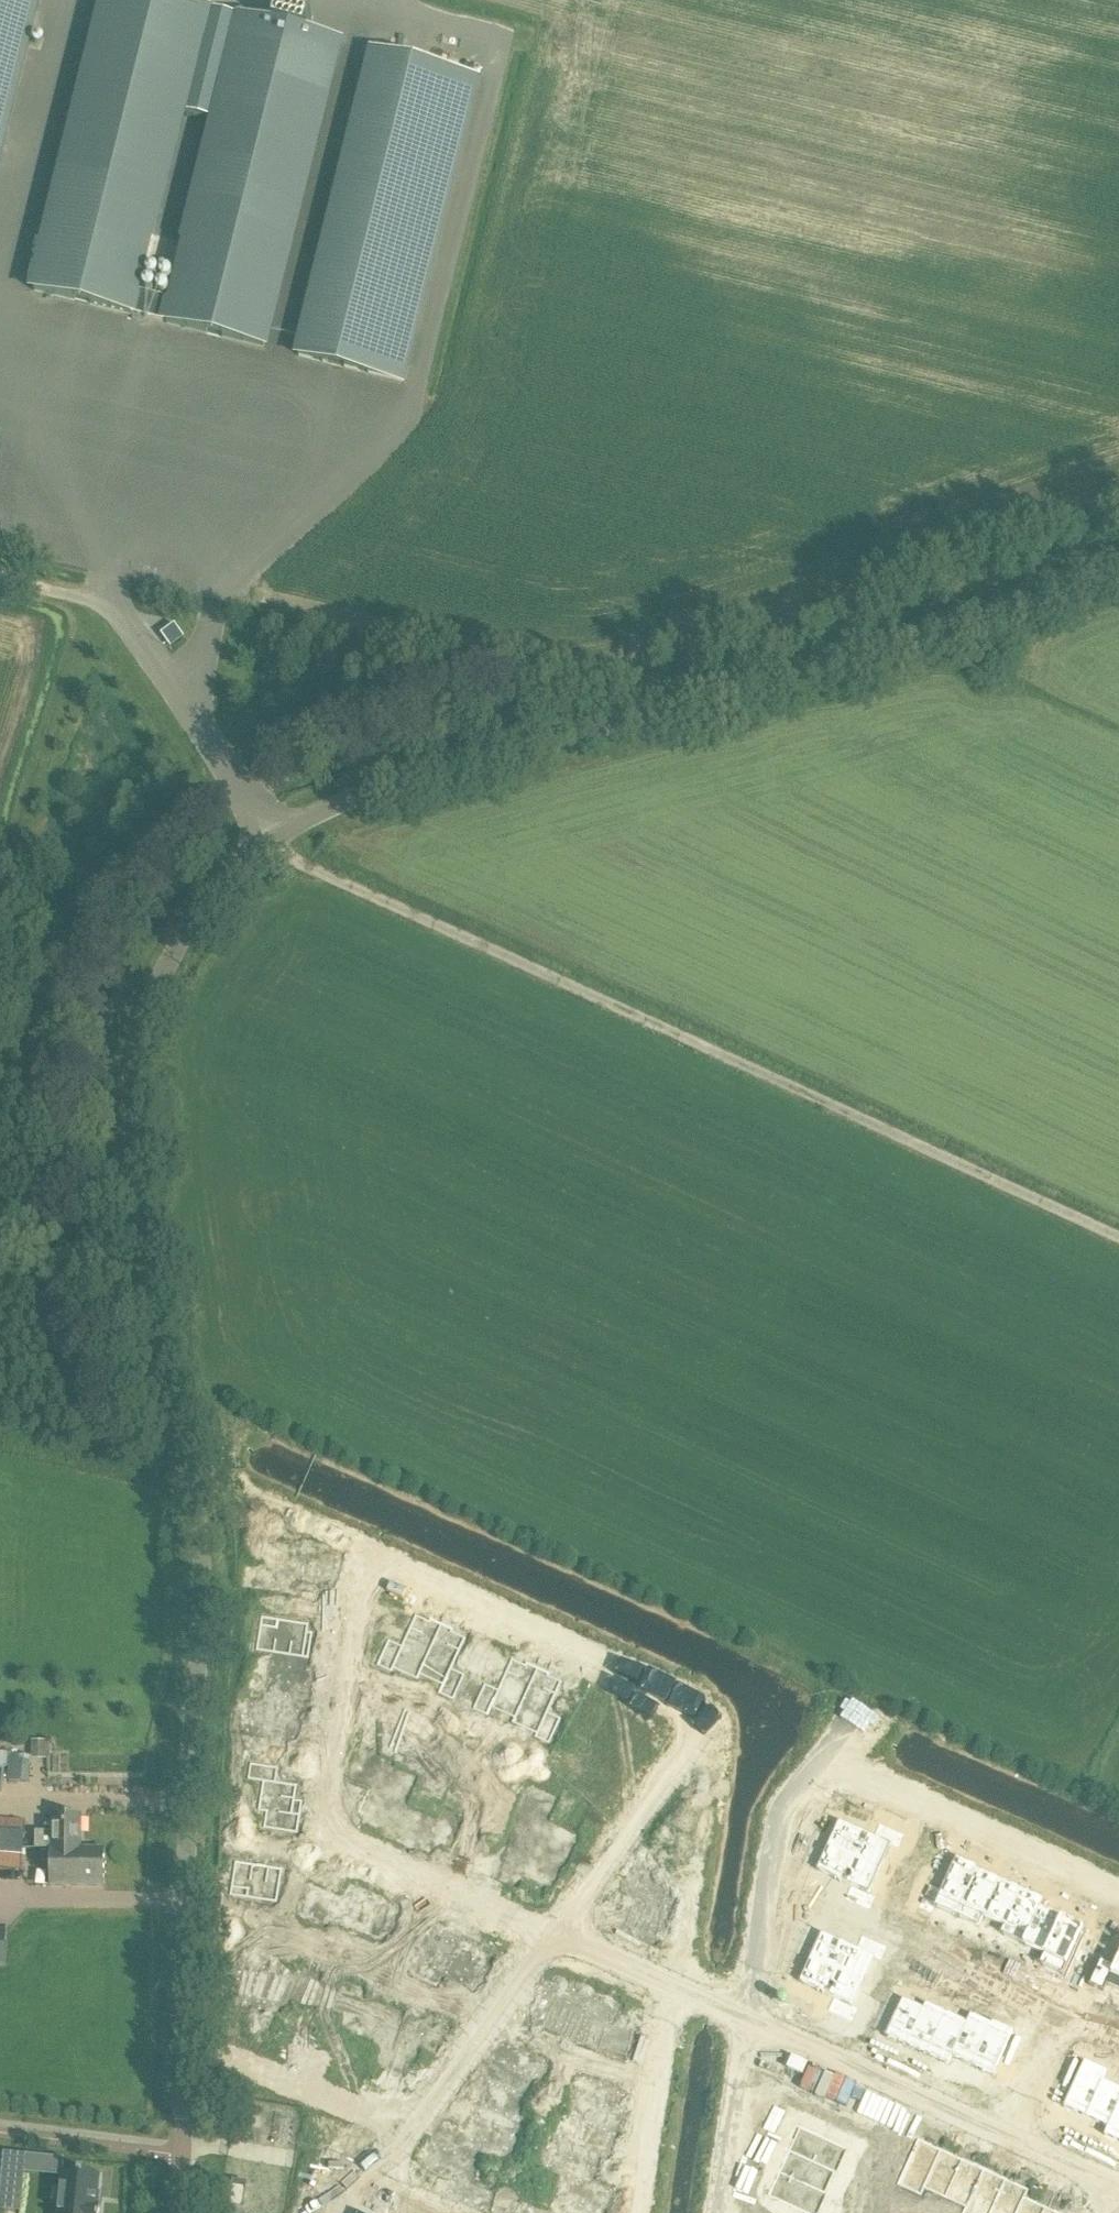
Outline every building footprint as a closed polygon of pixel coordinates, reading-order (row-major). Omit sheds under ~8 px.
[(32,0),(0,0),(0,129),(32,0)] [(136,292),(207,8),(174,0),(106,0),(34,290),(131,314),(131,313),(167,322),(172,301),(136,292)] [(263,347),(339,41),(242,17),(216,120),(172,301),(167,322),(167,323),(263,347)] [(375,50),(299,356),(403,381),(478,75),(375,50)] [(282,1512),(276,1525),(292,1533),(298,1519),(282,1512)] [(248,1569),(246,1585),(300,1593),(302,1579),(319,1582),(334,1584),(335,1579),(336,1579),(339,1561),(338,1561),(339,1556),(327,1554),(327,1550),(305,1546),(304,1550),(281,1547),(277,1573),(248,1569)] [(320,1604),(318,1618),(331,1620),(329,1633),(343,1635),(347,1608),(320,1604)] [(389,1639),(377,1664),(392,1671),(393,1668),(418,1679),(420,1674),(419,1673),(442,1623),(430,1618),(429,1620),(416,1614),(402,1645),(389,1639)] [(260,1623),(256,1649),(279,1653),(277,1663),(299,1666),(301,1656),(309,1658),(313,1631),(307,1631),(309,1623),(277,1618),(268,1616),(262,1615),(260,1623)] [(442,1623),(419,1673),(420,1674),(443,1685),(440,1693),(453,1699),(465,1674),(452,1668),(466,1637),(452,1631),(453,1629),(442,1623)] [(364,1628),(362,1644),(374,1650),(381,1635),(364,1628)] [(484,1683),(473,1708),(487,1714),(491,1706),(514,1717),(515,1717),(538,1667),(526,1662),(525,1664),(512,1658),(498,1689),(484,1683)] [(270,1662),(267,1678),(310,1684),(312,1668),(299,1666),(277,1663),(270,1662)] [(514,1717),(512,1722),(536,1733),(535,1736),(549,1743),(561,1717),(548,1712),(562,1681),(549,1675),(550,1672),(538,1667),(515,1717),(514,1717)] [(267,1678),(265,1694),(272,1695),(294,1698),(307,1700),(310,1684),(267,1678)] [(248,1701),(244,1730),(296,1738),(300,1710),(293,1708),(294,1698),(272,1695),(271,1705),(248,1701)] [(580,1714),(556,1765),(572,1773),(577,1763),(602,1775),(612,1753),(614,1753),(615,1752),(622,1755),(621,1756),(641,1766),(643,1761),(645,1762),(659,1730),(658,1729),(659,1726),(638,1716),(635,1722),(628,1719),(631,1713),(611,1704),(610,1707),(608,1706),(596,1732),(591,1730),(596,1721),(580,1714)] [(47,1740),(32,1740),(32,1758),(47,1759),(47,1740)] [(4,1769),(5,1766),(8,1766),(9,1752),(0,1751),(0,1792),(3,1792),(5,1769),(4,1769)] [(361,1752),(350,1777),(376,1789),(363,1819),(387,1830),(388,1831),(406,1789),(407,1790),(413,1778),(388,1767),(389,1764),(361,1752)] [(10,1753),(9,1766),(7,1780),(29,1782),(32,1755),(10,1753)] [(251,1762),(248,1778),(263,1780),(258,1810),(266,1811),(264,1827),(297,1832),(300,1813),(293,1812),(295,1799),(297,1784),(276,1781),(278,1767),(251,1762)] [(521,1812),(510,1836),(563,1860),(562,1861),(565,1862),(577,1836),(556,1826),(547,1822),(546,1822),(545,1821),(555,1798),(530,1787),(519,1811),(521,1812)] [(387,1830),(385,1833),(414,1846),(415,1843),(430,1850),(436,1837),(449,1843),(460,1817),(446,1811),(447,1808),(407,1790),(406,1789),(388,1831),(387,1830)] [(36,1849),(50,1849),(82,1849),(82,1815),(51,1815),(51,1832),(36,1831),(36,1849)] [(23,1845),(26,1821),(0,1818),(0,1842),(23,1845)] [(839,1821),(828,1846),(881,1870),(892,1845),(898,1848),(904,1835),(879,1823),(873,1836),(839,1821)] [(497,1858),(491,1873),(516,1884),(522,1871),(524,1872),(523,1873),(533,1877),(533,1876),(552,1885),(562,1861),(563,1860),(510,1836),(499,1859),(497,1858)] [(20,1868),(23,1845),(0,1842),(0,1866),(20,1868)] [(828,1846),(817,1871),(851,1887),(845,1900),(870,1911),(877,1897),(870,1894),(881,1870),(828,1846)] [(50,1849),(50,1886),(104,1886),(104,1849),(82,1849),(50,1849)] [(930,1883),(918,1908),(933,1915),(936,1908),(957,1918),(978,1870),(979,1870),(980,1868),(957,1857),(943,1888),(930,1883)] [(231,1890),(230,1894),(236,1895),(246,1897),(277,1901),(282,1868),(235,1860),(231,1887),(231,1890)] [(630,1912),(622,1929),(646,1939),(650,1941),(654,1943),(656,1937),(660,1928),(673,1899),(666,1896),(668,1891),(646,1881),(650,1872),(635,1866),(624,1891),(637,1897),(630,1912)] [(978,1870),(957,1918),(979,1928),(984,1918),(983,1918),(1000,1879),(979,1870),(978,1870)] [(1000,1879),(983,1918),(984,1918),(1004,1927),(1022,1889),(1000,1879)] [(309,1885),(298,1910),(311,1916),(323,1891),(309,1885)] [(354,1886),(339,1917),(383,1937),(397,1906),(354,1886)] [(1004,1927),(1000,1934),(1022,1944),(1023,1945),(1040,1907),(1041,1908),(1044,1900),(1022,1889),(1004,1927)] [(323,1891),(311,1916),(325,1922),(336,1897),(323,1891)] [(1022,1944),(1022,1945),(1043,1955),(1044,1955),(1062,1917),(1041,1908),(1040,1907),(1023,1945),(1022,1944)] [(1043,1955),(1039,1965),(1063,1975),(1085,1927),(1062,1917),(1044,1955),(1043,1955)] [(421,1960),(414,1974),(439,1986),(445,1973),(460,1980),(477,1988),(488,1964),(489,1961),(491,1957),(486,1954),(477,1950),(448,1936),(448,1938),(438,1933),(425,1961),(421,1960)] [(822,1933),(811,1958),(863,1982),(875,1958),(881,1961),(887,1947),(862,1936),(856,1949),(822,1933)] [(1076,1949),(1069,1965),(1085,1972),(1092,1956),(1076,1949)] [(1089,1986),(1104,1992),(1107,1986),(1118,1991),(1118,1955),(1114,1966),(1101,1960),(1089,1986)] [(811,1958),(799,1983),(816,1991),(833,1999),(827,2011),(827,2012),(853,2023),(859,2009),(853,2006),(863,1982),(811,1958)] [(932,1960),(928,1969),(940,1975),(944,1966),(932,1960)] [(974,1961),(970,1970),(983,1976),(987,1967),(974,1961)] [(243,1965),(230,1996),(247,2004),(250,1997),(263,2002),(277,2008),(284,1990),(293,1994),(293,1996),(307,2002),(318,1976),(303,1970),(298,1982),(289,1978),(289,1976),(261,1964),(258,1971),(243,1965)] [(940,1975),(949,1979),(953,1982),(958,1972),(944,1966),(940,1975)] [(987,1967),(983,1976),(995,1981),(999,1972),(987,1967)] [(964,1975),(960,1984),(973,1990),(977,1981),(964,1975)] [(1018,1981),(1014,1990),(1027,1995),(1029,1991),(1031,1987),(1018,1981)] [(348,1983),(337,2008),(350,2014),(345,2027),(386,2045),(388,2045),(401,2014),(375,2003),(373,2008),(356,2001),(361,1989),(348,1983)] [(993,1988),(989,1997),(1002,2003),(1004,1998),(1006,1994),(993,1988)] [(545,1992),(532,2021),(554,2031),(553,2033),(575,2043),(595,1999),(584,1995),(572,1990),(567,2002),(545,1992)] [(882,1990),(877,2003),(893,2010),(898,1997),(882,1990)] [(595,1999),(575,2043),(598,2054),(599,2052),(620,2061),(634,2032),(612,2022),(617,2011),(606,2005),(606,2004),(595,1999)] [(903,1999),(886,2038),(907,2047),(924,2009),(903,1999)] [(924,2009),(907,2047),(928,2057),(947,2014),(926,2004),(924,2009)] [(386,2045),(379,2062),(405,2073),(418,2043),(436,2050),(446,2024),(428,2016),(424,2024),(401,2014),(388,2045),(386,2045)] [(947,2014),(928,2057),(949,2066),(953,2058),(952,2058),(968,2023),(967,2023),(947,2014)] [(968,2023),(952,2058),(953,2058),(972,2067),(992,2024),(991,2024),(971,2015),(967,2023),(968,2023)] [(1102,2019),(1098,2028),(1111,2033),(1115,2025),(1102,2019)] [(992,2024),(972,2067),(994,2077),(1014,2032),(992,2021),(991,2024),(992,2024)] [(1111,2033),(1118,2037),(1118,2027),(1115,2025),(1111,2033)] [(491,2054),(481,2077),(525,2095),(533,2074),(541,2077),(548,2061),(506,2043),(506,2044),(500,2058),(496,2056),(491,2054)] [(793,2057),(787,2069),(803,2076),(809,2064),(793,2057)] [(1085,2060),(1063,2108),(1086,2119),(1103,2080),(1104,2081),(1108,2071),(1085,2060)] [(581,2095),(572,2115),(616,2134),(625,2111),(620,2108),(616,2107),(622,2093),(622,2092),(580,2075),(573,2091),(581,2095)] [(481,2077),(471,2100),(477,2102),(481,2104),(475,2117),(517,2135),(523,2119),(516,2116),(525,2095),(481,2077)] [(1086,2119),(1107,2128),(1108,2129),(1118,2103),(1118,2088),(1104,2081),(1103,2080),(1086,2119)] [(1103,2136),(1118,2143),(1118,2103),(1108,2129),(1107,2128),(1103,2136)] [(556,2133),(549,2149),(591,2166),(597,2153),(601,2154),(606,2156),(616,2134),(572,2115),(563,2136),(556,2133)] [(437,2131),(432,2143),(477,2161),(486,2140),(510,2151),(517,2135),(475,2117),(469,2131),(460,2127),(443,2120),(438,2131),(437,2131)] [(786,2148),(785,2150),(787,2151),(789,2152),(789,2151),(835,2171),(834,2172),(837,2173),(848,2148),(825,2138),(825,2137),(802,2127),(802,2128),(796,2125),(790,2140),(786,2148)] [(918,2139),(897,2184),(921,2195),(924,2188),(923,2187),(941,2149),(918,2139)] [(428,2155),(424,2166),(441,2173),(450,2177),(444,2191),(444,2192),(485,2209),(492,2192),(468,2182),(477,2161),(432,2143),(427,2154),(428,2155)] [(543,2164),(567,2175),(558,2195),(600,2212),(603,2212),(608,2203),(607,2203),(612,2191),(595,2184),(585,2180),(591,2166),(549,2149),(543,2164)] [(896,2149),(891,2161),(901,2165),(907,2153),(896,2149)] [(941,2149),(923,2187),(924,2188),(945,2197),(962,2159),(941,2149)] [(789,2152),(779,2172),(825,2193),(825,2192),(834,2172),(835,2171),(789,2151),(789,2152)] [(21,2154),(4,2152),(1,2187),(18,2189),(21,2154)] [(43,2171),(63,2174),(59,2212),(99,2212),(100,2205),(96,2205),(100,2174),(63,2170),(65,2158),(45,2156),(43,2171)] [(962,2159),(945,2197),(966,2206),(967,2207),(984,2168),(974,2163),(974,2164),(962,2159)] [(963,2212),(990,2212),(1006,2178),(994,2173),(984,2168),(967,2207),(966,2206),(963,2212)] [(768,2196),(805,2212),(819,2212),(828,2193),(825,2192),(825,2193),(779,2172),(768,2196)] [(990,2212),(1016,2212),(1024,2196),(1025,2197),(1028,2189),(1006,2178),(990,2212)] [(233,2186),(230,2205),(242,2207),(246,2188),(247,2183),(234,2180),(233,2186)] [(869,2186),(863,2199),(872,2203),(878,2190),(869,2186)] [(416,2212),(441,2212),(445,2204),(423,2195),(416,2212)] [(558,2195),(551,2212),(600,2212),(558,2195)] [(1046,2206),(1025,2197),(1024,2196),(1016,2212),(1043,2212),(1046,2206)]
